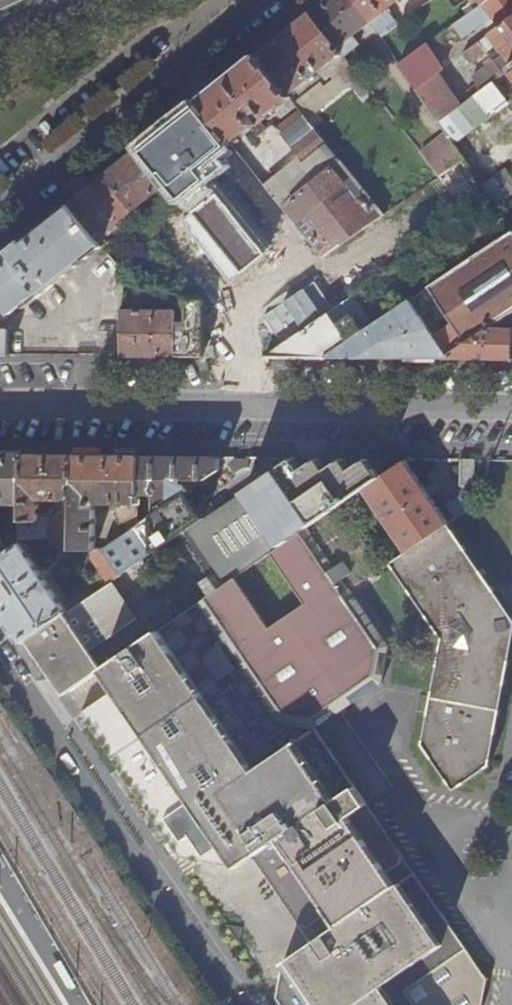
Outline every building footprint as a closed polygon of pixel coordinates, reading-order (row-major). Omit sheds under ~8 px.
[(354,0),(326,0),(310,13),(338,50),(345,44),(351,52),(359,44),(353,36),(371,23),(354,0)] [(371,23),(382,38),(399,25),(387,10),(398,2),(401,6),(405,3),(403,0),(354,0),(371,23)] [(476,10),(455,25),(465,38),(494,18),(501,28),(464,55),(471,64),(498,45),(506,56),(511,64),(511,0),(489,0),(476,10)] [(489,0),(469,0),(476,10),(489,0)] [(338,50),(310,13),(257,55),(289,96),(315,76),(311,70),(315,66),(320,72),(342,55),(338,50)] [(345,44),(338,50),(342,55),(344,57),(351,52),(345,44)] [(441,73),(424,48),(400,65),(417,90),(438,75),(441,73)] [(289,96),(257,55),(186,110),(221,152),(250,127),(289,96)] [(511,71),(511,70),(511,64),(506,56),(497,64),(505,76),(511,71)] [(348,85),(359,76),(347,61),(336,70),(348,85)] [(492,85),(505,76),(497,64),(495,62),(474,78),(483,92),(492,85)] [(417,90),(440,124),(461,108),(452,95),(438,75),(417,90)] [(461,108),(483,92),(474,78),(452,95),(461,108)] [(448,135),(455,144),(489,120),(486,115),(493,110),(496,114),(508,106),(492,85),(483,92),(461,108),(440,124),(448,135)] [(289,96),(250,127),(259,137),(273,126),(281,130),(301,156),(306,162),(328,144),(289,96)] [(186,110),(141,147),(170,182),(185,201),(211,180),(201,168),(221,152),(186,110)] [(440,178),(466,160),(455,144),(448,135),(420,153),(440,178)] [(342,162),(328,144),(306,162),(319,180),(342,162)] [(170,182),(141,147),(106,176),(134,210),(168,183),(170,182)] [(306,162),(301,156),(255,191),(274,214),(319,180),(306,162)] [(383,215),(342,162),(319,180),(274,214),(313,263),(375,222),(383,215)] [(511,195),(511,178),(507,170),(483,186),(497,206),(511,195)] [(134,210),(106,176),(71,203),(97,238),(134,210)] [(268,253),(221,196),(184,226),(231,283),(268,253)] [(71,203),(0,260),(0,300),(10,312),(11,314),(36,295),(39,298),(103,247),(104,247),(97,238),(71,203)] [(511,312),(511,229),(363,331),(325,357),(442,358),(488,328),(511,312)] [(201,351),(202,297),(184,297),(185,322),(181,322),(181,326),(176,326),(176,305),(122,306),(121,350),(201,351)] [(318,320),(297,334),(265,357),(325,357),(363,331),(351,315),(335,326),(318,320)] [(442,358),(511,359),(511,328),(488,328),(442,358)] [(8,354),(9,330),(0,330),(0,354),(8,354)] [(26,454),(0,454),(0,504),(11,504),(11,518),(24,518),(26,454)] [(75,497),(76,455),(26,454),(24,518),(23,539),(58,538),(74,539),(75,516),(42,517),(42,499),(56,499),(71,499),(75,497)] [(141,497),(141,456),(76,455),(75,497),(75,516),(74,539),(74,548),(74,549),(96,550),(98,505),(109,505),(109,510),(116,510),(115,505),(141,506),(141,497)] [(155,515),(186,494),(222,470),(222,456),(141,456),(141,497),(156,497),(155,515)] [(384,477),(371,458),(355,470),(345,458),(330,469),(322,457),(305,469),(297,457),(204,521),(182,535),(213,582),(205,587),(210,596),(103,669),(101,670),(109,682),(114,690),(82,712),(181,857),(236,867),(253,857),(299,925),(308,927),(330,912),(387,873),(400,864),(402,855),(316,729),(382,683),(390,645),(350,590),(383,567),(342,507),(365,491),(384,477)] [(408,553),(449,525),(448,523),(406,458),(384,477),(365,491),(407,551),(408,553)] [(478,492),(478,459),(463,459),(463,492),(478,492)] [(182,535),(204,521),(186,494),(155,515),(140,525),(124,536),(103,550),(121,576),(182,535)] [(140,525),(141,513),(121,519),(124,536),(140,525)] [(449,525),(408,553),(407,551),(390,563),(394,570),(442,639),(423,744),(455,791),(491,766),(511,652),(511,616),(494,590),(449,525)] [(12,550),(0,532),(0,558),(12,550)] [(74,548),(74,539),(58,538),(58,548),(74,548)] [(0,558),(0,611),(22,643),(25,640),(68,612),(22,544),(12,550),(0,558)] [(68,612),(25,640),(63,697),(101,670),(103,669),(91,651),(138,620),(113,581),(68,612)] [(8,865),(0,851),(0,870),(8,865)] [(338,925),(283,962),(276,997),(281,1004),(482,1004),(486,980),(415,873),(396,886),(338,925)] [(387,873),(330,912),(338,925),(396,886),(387,873)]
